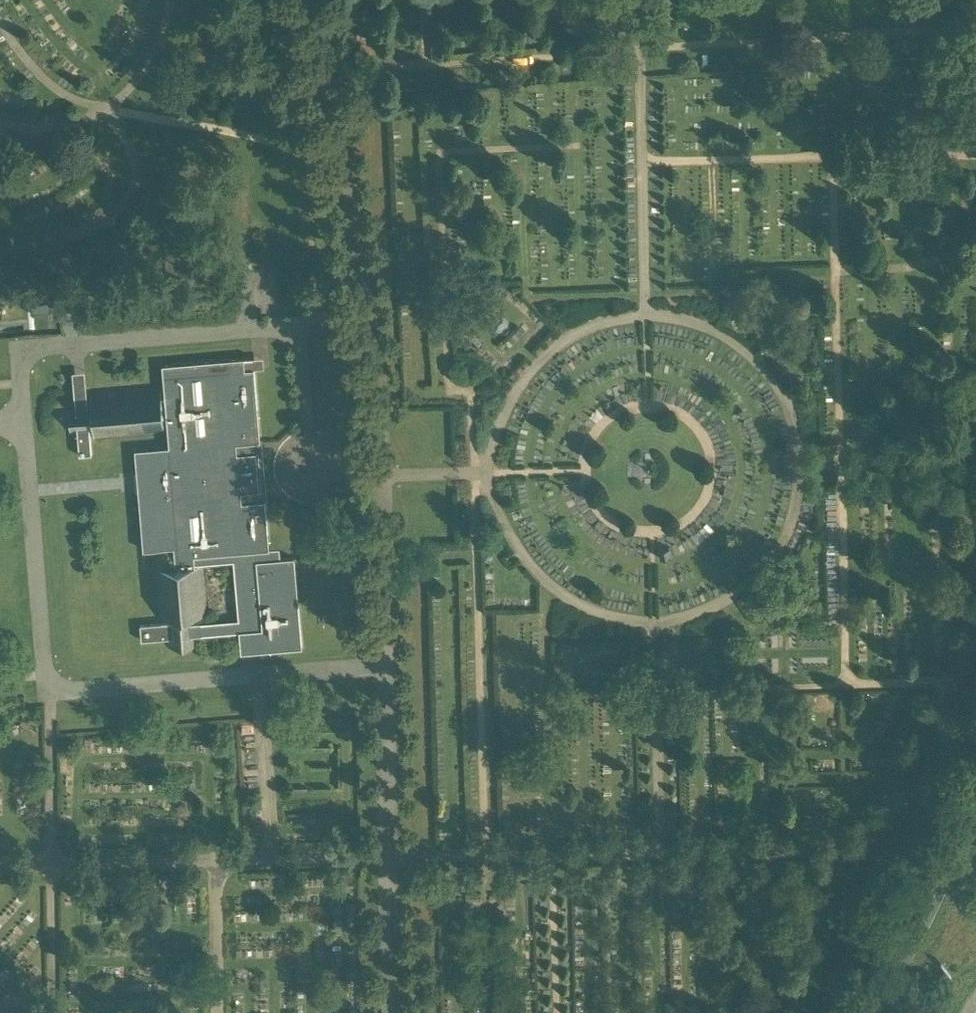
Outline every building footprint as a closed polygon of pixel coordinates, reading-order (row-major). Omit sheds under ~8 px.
[(45,302),(32,303),(26,303),(28,323),(24,323),(24,330),(47,328),(46,311),(45,302)] [(269,549),(265,500),(257,500),(257,490),(259,490),(256,452),(253,452),(252,442),(260,441),(254,368),(245,369),(244,359),(253,358),(253,357),(162,364),(165,398),(161,398),(160,383),(89,389),(91,405),(88,405),(88,402),(74,403),(75,406),(68,407),(70,434),(78,434),(79,455),(92,454),(90,434),(93,433),(94,439),(164,433),(163,418),(166,418),(169,447),(134,450),(137,480),(143,549),(174,546),(175,565),(179,564),(179,568),(154,570),(158,619),(164,618),(165,623),(140,625),(142,640),(167,638),(168,648),(198,646),(197,635),(239,631),(241,652),(302,647),(294,557),(267,559),(267,549),(269,549)]
